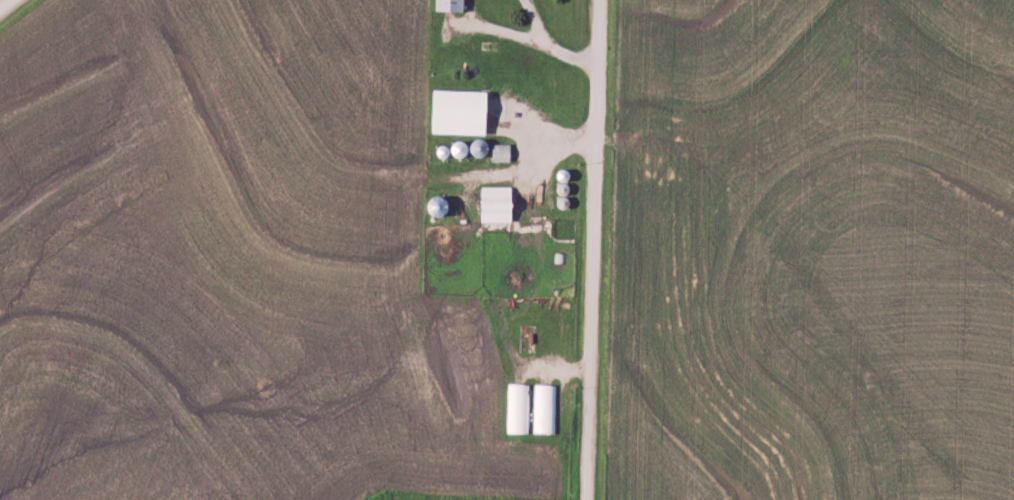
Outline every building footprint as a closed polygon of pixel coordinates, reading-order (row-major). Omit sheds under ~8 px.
[(437,11),(467,11),(467,0),(437,0),(437,11)] [(434,91),(434,136),(491,136),(491,91),(434,91)] [(483,188),(483,223),(515,223),(515,188),(483,188)] [(508,385),(508,435),(529,435),(529,385),(508,385)] [(533,436),(555,436),(555,385),(533,385),(533,436)]
